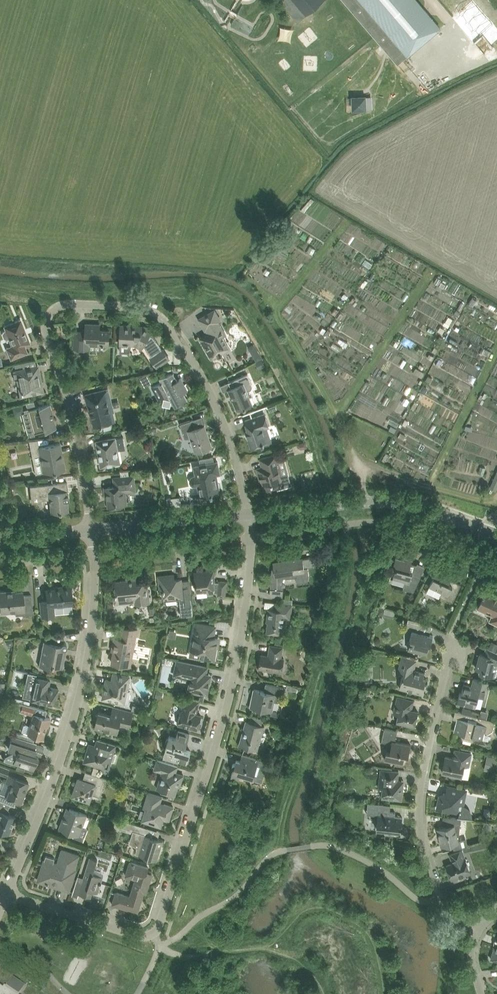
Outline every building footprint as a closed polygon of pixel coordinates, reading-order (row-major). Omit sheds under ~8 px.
[(296,9),(305,2),(307,5),(313,0),(288,0),(296,9)] [(398,64),(440,28),(417,0),(343,0),(398,64)] [(258,32),(262,44),(273,41),(270,29),(258,32)] [(365,97),(354,98),(354,108),(365,108),(365,97)] [(208,314),(199,319),(206,330),(206,329),(209,333),(205,335),(201,338),(202,340),(212,358),(220,353),(221,354),(223,353),(222,353),(230,348),(223,336),(226,334),(219,322),(221,321),(215,310),(208,314)] [(30,342),(21,319),(4,326),(6,329),(3,331),(2,333),(4,338),(7,339),(9,338),(12,345),(6,348),(11,358),(27,352),(24,345),(30,342)] [(109,346),(110,330),(100,330),(100,324),(86,324),(86,332),(75,331),(74,347),(88,348),(91,344),(91,341),(99,341),(99,342),(102,345),(109,346)] [(120,344),(120,351),(121,352),(130,353),(132,344),(135,344),(142,348),(143,346),(145,347),(152,357),(151,358),(157,366),(161,363),(169,358),(163,349),(163,350),(154,337),(150,334),(152,330),(145,326),(137,326),(121,325),(121,335),(120,344)] [(260,369),(266,366),(262,359),(256,362),(260,369)] [(37,371),(36,366),(26,368),(13,371),(15,380),(19,379),(22,396),(42,392),(40,386),(43,386),(40,371),(37,371)] [(176,406),(180,404),(188,399),(188,398),(187,399),(184,393),(189,390),(182,377),(178,380),(174,373),(160,376),(163,381),(152,386),(158,399),(164,396),(164,397),(170,399),(171,398),(176,406)] [(232,387),(229,389),(238,409),(244,406),(245,408),(253,404),(253,403),(255,402),(252,396),(250,397),(247,391),(252,389),(253,385),(248,374),(239,378),(230,381),(232,387)] [(95,392),(85,394),(88,405),(90,404),(94,419),(93,420),(95,427),(101,425),(102,426),(103,426),(105,431),(114,428),(112,422),(113,421),(117,420),(111,399),(109,389),(95,392)] [(35,401),(26,403),(28,410),(37,407),(35,401)] [(30,417),(26,423),(32,425),(34,433),(44,430),(44,431),(47,430),(57,428),(55,421),(53,417),(53,416),(53,415),(50,403),(40,406),(38,407),(37,407),(28,410),(30,417)] [(23,405),(13,407),(15,416),(22,414),(25,413),(24,412),(24,409),(23,405)] [(263,444),(271,441),(270,436),(265,434),(264,429),(269,427),(265,414),(246,420),(249,430),(246,431),(251,447),(261,444),(262,443),(263,444)] [(197,428),(194,419),(180,424),(185,437),(187,438),(191,437),(196,452),(203,449),(212,446),(205,425),(197,428)] [(99,440),(97,441),(99,456),(101,466),(111,464),(120,463),(118,450),(126,449),(124,437),(116,438),(116,437),(109,438),(99,440)] [(38,447),(38,445),(37,440),(29,441),(36,473),(43,472),(53,470),(53,471),(55,471),(65,469),(62,453),(60,454),(58,444),(60,443),(38,447)] [(302,442),(297,443),(298,447),(301,449),(304,448),(308,447),(306,441),(302,442)] [(263,467),(258,468),(260,477),(261,477),(262,481),(263,481),(265,489),(277,486),(278,489),(292,485),(289,474),(282,476),(277,460),(278,459),(277,454),(272,456),(270,456),(261,459),(263,467)] [(190,479),(190,481),(191,484),(194,486),(197,486),(198,485),(200,493),(200,496),(202,503),(213,500),(212,496),(214,495),(213,493),(220,492),(219,490),(221,489),(219,483),(218,483),(216,474),(220,474),(218,461),(208,463),(194,466),(196,474),(194,475),(192,476),(190,479)] [(127,504),(126,491),(136,490),(134,476),(114,477),(115,486),(105,487),(106,492),(108,492),(109,506),(127,504)] [(65,495),(65,492),(67,491),(68,490),(67,482),(30,486),(31,495),(40,494),(40,500),(50,499),(50,502),(51,512),(68,510),(67,500),(68,500),(69,498),(69,496),(67,495),(65,495)] [(405,559),(396,556),(394,566),(396,567),(393,578),(406,581),(404,588),(414,591),(417,584),(421,575),(415,572),(417,564),(412,563),(413,559),(406,557),(405,559)] [(272,572),(270,595),(280,596),(283,596),(284,584),(283,584),(283,577),(283,576),(296,575),(296,576),(297,582),(309,580),(309,574),(308,567),(315,566),(313,557),(303,558),(274,563),(274,568),(275,572),(272,572)] [(453,602),(461,584),(451,579),(453,575),(438,568),(430,585),(427,591),(439,597),(440,596),(453,602)] [(196,572),(195,572),(197,591),(207,590),(208,593),(215,592),(218,591),(218,595),(223,596),(226,596),(227,581),(220,580),(220,582),(215,581),(214,577),(214,570),(205,571),(196,572)] [(173,580),(173,577),(174,577),(174,574),(159,576),(161,588),(164,588),(164,590),(163,590),(163,597),(164,597),(165,601),(179,599),(181,616),(188,616),(194,615),(191,590),(190,580),(182,581),(181,579),(173,580)] [(137,583),(136,579),(116,581),(117,593),(115,593),(116,602),(135,600),(136,603),(150,602),(148,582),(137,583)] [(41,617),(55,616),(54,606),(73,604),(71,585),(61,586),(61,588),(46,589),(47,600),(40,601),(41,611),(41,617)] [(495,594),(496,592),(487,588),(483,595),(484,595),(478,608),(493,614),(490,621),(496,624),(496,595),(495,594)] [(0,613),(15,611),(23,611),(23,614),(33,613),(32,604),(31,595),(24,595),(23,592),(23,590),(22,591),(15,591),(15,590),(14,590),(10,590),(0,591),(0,607),(0,613)] [(291,618),(292,604),(282,603),(275,602),(275,609),(269,608),(268,616),(269,616),(267,633),(284,635),(286,618),(291,618)] [(196,622),(191,650),(201,651),(200,657),(205,658),(215,659),(217,647),(219,647),(221,637),(216,636),(215,636),(217,626),(215,625),(196,622)] [(431,643),(433,635),(423,632),(424,626),(408,622),(406,629),(413,630),(411,638),(412,638),(409,649),(426,653),(428,642),(431,643)] [(131,666),(138,628),(129,626),(122,627),(120,638),(115,637),(113,647),(115,648),(112,662),(131,666)] [(64,642),(63,634),(66,634),(45,635),(44,636),(46,636),(45,641),(43,641),(39,665),(41,666),(50,668),(51,665),(63,668),(63,667),(61,667),(62,660),(64,660),(66,654),(63,653),(64,649),(65,648),(66,648),(67,647),(67,646),(67,645),(67,644),(66,643),(65,643),(64,642)] [(281,657),(283,647),(280,646),(271,645),(269,655),(262,654),(259,668),(282,672),(284,658),(281,657)] [(496,652),(490,648),(487,654),(480,653),(476,668),(484,670),(483,673),(493,675),(494,676),(496,666),(496,652)] [(402,659),(399,668),(405,669),(400,688),(413,691),(422,693),(426,681),(427,677),(424,677),(425,673),(414,670),(416,663),(417,659),(402,656),(402,659)] [(176,660),(173,676),(190,680),(188,690),(194,691),(193,693),(201,695),(201,696),(200,696),(199,700),(200,700),(204,701),(205,694),(206,694),(208,694),(213,674),(208,673),(209,666),(176,660)] [(37,674),(28,672),(26,680),(34,682),(30,699),(52,704),(53,698),(56,699),(58,688),(49,686),(50,680),(36,676),(37,674)] [(106,682),(103,698),(113,700),(125,702),(127,689),(129,690),(130,683),(129,682),(130,676),(124,674),(114,673),(113,680),(107,678),(106,682)] [(486,697),(490,682),(484,680),(474,678),(475,679),(474,685),(472,686),(464,684),(462,693),(460,692),(458,702),(476,707),(479,695),(486,697)] [(251,705),(251,706),(261,708),(272,711),(274,701),(278,702),(281,699),(284,687),(276,685),(266,683),(266,684),(269,685),(267,691),(255,689),(253,697),(251,705)] [(162,698),(164,691),(157,689),(155,697),(162,698)] [(196,714),(199,703),(200,700),(186,696),(182,710),(178,724),(198,729),(201,715),(196,714)] [(415,726),(418,711),(412,709),(414,700),(398,696),(394,713),(399,714),(397,721),(415,726)] [(19,702),(17,707),(19,708),(19,710),(33,715),(30,726),(25,724),(24,725),(22,731),(23,732),(42,738),(46,726),(48,718),(50,719),(50,718),(45,716),(42,716),(44,710),(29,705),(19,702)] [(97,720),(95,728),(104,730),(112,732),(118,734),(119,728),(120,724),(130,727),(134,712),(123,709),(113,706),(111,714),(99,711),(98,714),(97,714),(95,720),(97,720)] [(489,733),(493,730),(495,721),(466,713),(456,710),(454,718),(460,720),(457,731),(462,733),(461,734),(464,738),(472,740),(476,738),(477,736),(484,738),(485,732),(489,733)] [(258,749),(264,726),(256,723),(247,721),(240,744),(249,746),(258,749)] [(151,722),(147,727),(152,731),(156,726),(151,722)] [(389,742),(385,759),(404,763),(406,753),(409,754),(411,744),(396,741),(398,730),(385,727),(382,741),(389,742)] [(186,746),(190,734),(181,731),(178,730),(176,737),(170,736),(170,735),(169,737),(168,738),(167,739),(166,740),(166,741),(166,742),(166,743),(166,745),(166,746),(166,747),(166,749),(166,748),(174,751),(172,755),(179,757),(178,760),(187,763),(191,751),(182,748),(183,745),(186,746)] [(12,735),(8,748),(17,751),(13,763),(24,766),(34,769),(38,756),(35,754),(37,748),(35,748),(36,743),(33,741),(27,740),(16,736),(12,735)] [(114,753),(116,744),(98,738),(95,748),(89,746),(85,759),(92,761),(91,763),(109,769),(111,761),(116,763),(118,754),(114,753)] [(470,766),(472,752),(466,751),(456,749),(454,758),(446,756),(443,772),(451,774),(450,775),(460,777),(462,778),(465,765),(470,766)] [(237,758),(235,763),(233,764),(233,766),(234,768),(231,776),(239,779),(240,775),(253,779),(255,773),(263,776),(265,767),(266,768),(267,765),(266,765),(267,763),(267,761),(243,753),(241,760),(237,758)] [(487,764),(496,766),(496,758),(489,756),(487,764)] [(158,759),(155,769),(163,772),(157,788),(166,791),(175,794),(178,785),(180,786),(184,775),(176,772),(178,766),(178,765),(168,762),(158,759)] [(9,768),(0,765),(0,773),(6,775),(9,768)] [(381,769),(379,788),(384,789),(383,798),(392,799),(402,800),(404,784),(404,780),(398,779),(399,771),(389,770),(381,769)] [(101,797),(107,778),(96,774),(86,771),(82,782),(77,781),(72,795),(87,801),(89,793),(101,797)] [(10,804),(14,805),(16,800),(21,802),(29,782),(19,779),(9,775),(6,781),(11,783),(7,795),(0,793),(0,800),(10,804)] [(463,803),(466,790),(457,788),(448,786),(446,792),(445,792),(442,794),(441,797),(440,797),(438,808),(450,811),(450,809),(457,810),(459,802),(463,803)] [(141,810),(139,817),(143,818),(142,820),(152,823),(161,826),(164,818),(169,820),(174,806),(164,804),(161,802),(163,796),(153,793),(148,792),(143,808),(146,808),(145,811),(141,810)] [(8,833),(15,816),(8,814),(9,811),(5,809),(7,803),(10,804),(0,800),(0,830),(8,833)] [(368,802),(367,814),(376,815),(378,815),(377,829),(384,829),(386,829),(386,833),(391,833),(401,834),(403,817),(395,816),(396,812),(390,811),(386,811),(380,810),(380,803),(368,802)] [(64,816),(60,828),(69,831),(77,834),(80,826),(82,827),(87,814),(79,811),(67,807),(65,814),(64,816)] [(114,826),(117,819),(106,815),(104,822),(114,826)] [(440,828),(437,828),(439,835),(442,846),(451,843),(459,842),(457,834),(460,833),(461,817),(444,816),(443,823),(446,823),(447,826),(440,828)] [(153,829),(143,826),(138,824),(117,818),(117,819),(114,828),(118,829),(119,826),(135,831),(133,840),(142,846),(139,854),(148,857),(157,860),(163,839),(149,835),(151,829),(152,829),(153,829)] [(466,853),(473,850),(490,846),(489,841),(472,846),(464,848),(466,853)] [(40,876),(39,880),(44,882),(43,882),(53,885),(70,891),(70,889),(73,879),(76,870),(75,869),(79,855),(72,852),(62,849),(58,864),(54,863),(56,859),(46,856),(45,860),(40,875),(40,876)] [(465,858),(462,849),(460,850),(450,853),(453,862),(447,864),(452,879),(471,872),(466,858),(465,858)] [(101,883),(103,876),(93,873),(98,859),(90,857),(82,882),(77,881),(75,886),(81,888),(79,894),(90,897),(91,896),(93,891),(98,892),(101,883)] [(116,895),(113,904),(128,909),(129,908),(138,911),(144,892),(147,892),(152,874),(147,873),(149,867),(139,864),(130,861),(126,875),(127,876),(136,878),(134,885),(131,896),(117,892),(116,895)] [(24,987),(11,978),(5,988),(2,989),(0,987),(0,993),(19,993),(24,987)]
